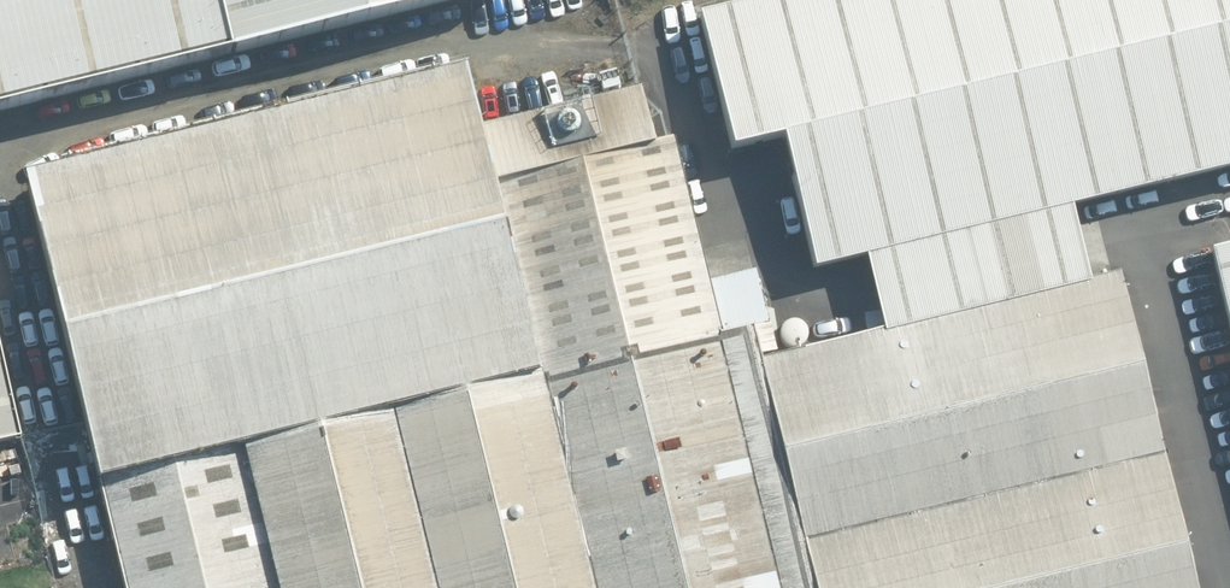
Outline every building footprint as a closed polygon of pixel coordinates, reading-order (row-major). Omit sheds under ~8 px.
[(455,0),(0,0),(0,110),(455,0)] [(697,32),(726,150),(783,136),(815,268),(864,254),(1072,204),(1229,166),(1229,0),(831,0),(697,32)] [(494,187),(463,62),(19,170),(96,486),(233,452),(390,414),(541,378),(494,187)] [(541,378),(592,587),(809,587),(744,329),(719,335),(672,144),(494,187),(541,378)] [(1072,204),(864,254),(882,332),(1091,282),(1072,204)] [(1210,254),(1229,334),(1229,249),(1210,254)] [(1113,278),(1091,282),(882,332),(755,364),(810,587),(1189,587),(1113,278)] [(0,369),(0,442),(17,438),(0,369)] [(390,414),(432,587),(592,587),(541,378),(390,414)] [(233,452),(266,587),(432,587),(390,414),(233,452)] [(96,486),(121,587),(266,587),(233,452),(96,486)]
